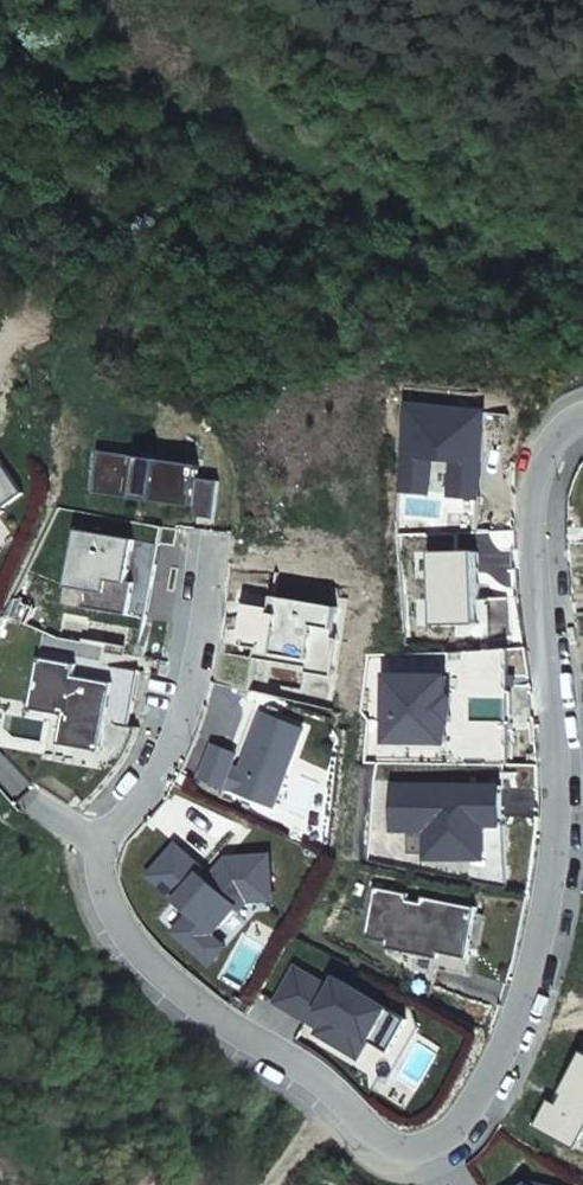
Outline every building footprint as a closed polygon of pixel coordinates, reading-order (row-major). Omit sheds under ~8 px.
[(275,898),(271,853),(228,856),(210,878),(203,873),(207,868),(178,843),(150,874),(193,911),(176,931),(199,952),(215,933),(239,905),(243,908),(250,900),(275,898)] [(215,933),(199,952),(213,963),(228,945),(215,933)]
